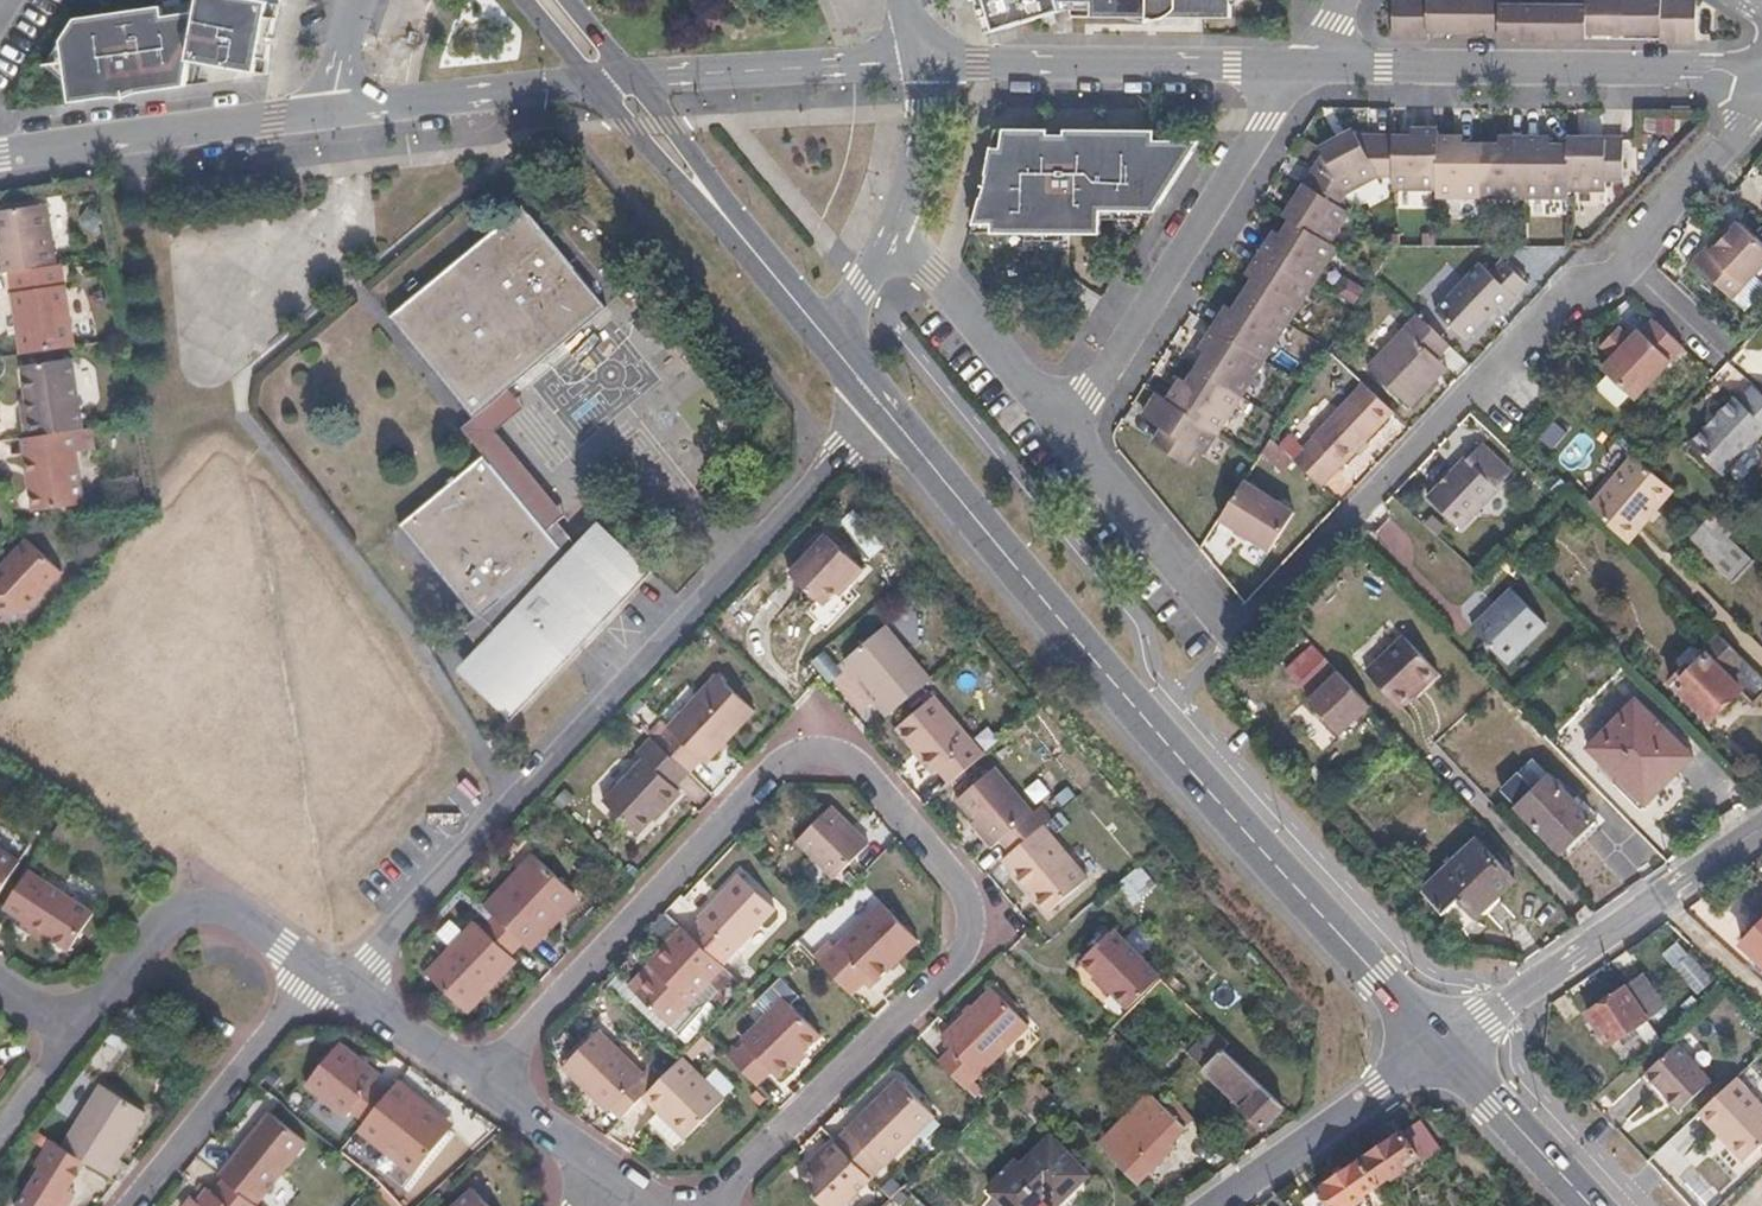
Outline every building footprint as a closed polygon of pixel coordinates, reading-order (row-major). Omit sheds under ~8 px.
[(70,106),(186,88),(190,63),(240,72),(254,1),(247,0),(201,0),(201,3),(199,13),(162,19),(161,9),(77,21),(61,45),(70,106)] [(984,35),(1062,11),(1060,1),(1089,2),(1089,18),(1227,19),(1227,0),(975,0),(984,35)] [(1389,34),(1424,35),(1424,20),(1430,20),(1440,20),(1440,28),(1478,29),(1478,20),(1486,20),(1494,20),(1494,26),(1501,26),(1501,35),(1524,36),(1524,26),(1529,26),(1528,36),(1572,36),(1572,27),(1579,27),(1579,20),(1588,21),(1596,21),(1596,29),(1633,30),(1633,22),(1643,22),(1652,22),(1652,37),(1688,37),(1688,8),(1657,9),(1657,0),(1425,0),(1425,6),(1390,5),(1389,34)] [(278,29),(284,6),(254,1),(240,72),(265,77),(271,75),(273,67),(275,52),(278,29)] [(201,3),(161,9),(162,19),(199,13),(201,3)] [(1440,20),(1430,20),(1430,28),(1440,28),(1440,20)] [(1596,21),(1588,21),(1588,29),(1596,29),(1596,21)] [(1643,30),(1643,22),(1633,22),(1633,30),(1643,30)] [(1151,126),(987,124),(986,134),(983,153),(980,169),(974,190),(967,211),(965,216),(984,216),(984,225),(1095,227),(1096,205),(1151,206),(1197,136),(1151,136),(1151,126)] [(1294,204),(1289,212),(1272,239),(1265,235),(1244,268),(1250,272),(1225,313),(1218,308),(1199,339),(1206,343),(1178,387),(1171,382),(1162,396),(1149,388),(1140,403),(1155,411),(1149,420),(1155,423),(1145,439),(1177,459),(1186,445),(1193,448),(1324,243),(1319,240),(1339,209),(1327,202),(1335,190),(1369,169),(1385,170),(1385,183),(1429,184),(1430,192),(1561,193),(1561,185),(1596,185),(1597,173),(1614,173),(1615,137),(1577,136),(1577,144),(1565,144),(1533,144),(1534,136),(1497,135),(1497,144),(1447,143),(1447,135),(1430,135),(1430,126),(1410,126),(1410,135),(1349,134),(1350,135),(1338,142),(1332,133),(1313,144),(1318,154),(1288,200),(1294,204)] [(1345,127),(1332,133),(1338,142),(1350,135),(1349,134),(1345,127)] [(1565,136),(1565,144),(1577,144),(1577,136),(1565,136)] [(1283,207),(1289,212),(1294,204),(1288,200),(1283,207)] [(49,264),(38,202),(0,209),(0,272),(3,272),(49,264)] [(607,306),(523,205),(389,317),(473,418),(508,389),(607,306)] [(1712,255),(1700,267),(1737,304),(1761,277),(1761,248),(1743,230),(1727,246),(1715,258),(1712,255)] [(1724,242),(1712,255),(1715,258),(1727,246),(1724,242)] [(1480,258),(1432,305),(1464,336),(1484,315),(1496,303),(1502,309),(1517,294),(1514,292),(1526,279),(1501,253),(1487,266),(1480,258)] [(16,353),(70,345),(57,263),(49,264),(3,272),(16,353)] [(1496,303),(1484,315),(1489,320),(1502,309),(1496,303)] [(1429,351),(1442,338),(1412,310),(1361,361),(1403,402),(1430,375),(1418,362),(1429,351)] [(1631,400),(1682,349),(1652,319),(1640,331),(1638,329),(1629,338),(1624,334),(1621,330),(1603,347),(1614,357),(1601,370),(1631,400)] [(1634,325),(1624,334),(1629,338),(1638,329),(1634,325)] [(1441,363),(1429,351),(1418,362),(1430,375),(1441,363)] [(78,430),(83,429),(72,356),(22,365),(28,404),(30,417),(23,418),(26,437),(29,437),(78,430)] [(1288,453),(1316,480),(1336,460),(1337,461),(1388,408),(1357,377),(1307,430),(1309,432),(1288,453)] [(1750,386),(1734,403),(1728,398),(1685,444),(1725,483),(1761,445),(1761,398),(1750,386)] [(508,389),(473,418),(462,428),(484,455),(547,530),(555,523),(565,515),(495,430),(523,407),(508,389)] [(1155,411),(1140,403),(1135,411),(1149,420),(1155,411)] [(30,417),(28,404),(21,405),(23,418),(30,417)] [(94,448),(91,427),(83,429),(78,430),(81,450),(94,448)] [(81,450),(78,430),(29,437),(35,479),(26,480),(30,511),(80,504),(73,451),(81,450)] [(26,437),(20,438),(26,480),(35,479),(29,437),(26,437)] [(1452,480),(1450,482),(1479,511),(1497,493),(1494,491),(1509,475),(1482,449),(1467,464),(1465,461),(1449,478),(1452,480)] [(484,455),(400,525),(492,635),(461,664),(511,713),(586,636),(582,632),(601,611),(605,614),(642,576),(593,529),(575,547),(562,561),(555,553),(561,547),(547,530),(484,455)] [(1681,495),(1641,460),(1591,511),(1628,548),(1681,495)] [(1238,472),(1212,511),(1228,521),(1240,529),(1259,542),(1286,503),(1238,472)] [(1444,488),(1442,486),(1427,501),(1459,532),(1479,511),(1450,482),(1444,488)] [(1710,520),(1691,540),(1737,581),(1756,560),(1732,539),(1710,520)] [(1240,529),(1228,521),(1225,525),(1237,532),(1240,529)] [(555,523),(547,530),(561,547),(555,553),(562,561),(575,547),(555,523)] [(1750,549),(1761,560),(1761,534),(1750,549)] [(21,613),(59,575),(25,541),(0,567),(0,616),(21,613)] [(851,590),(855,593),(869,578),(832,543),(795,582),(828,614),(842,600),(851,590)] [(845,604),(855,593),(851,590),(842,600),(845,604)] [(1512,591),(1474,630),(1510,666),(1549,627),(1512,591)] [(605,614),(601,611),(582,632),(586,636),(605,614)] [(894,712),(938,674),(892,619),(853,651),(886,691),(881,696),(894,712)] [(1370,672),(1404,708),(1440,674),(1406,638),(1370,672)] [(1761,697),(1761,681),(1721,640),(1702,659),(1705,661),(1690,675),(1684,669),(1670,684),(1710,723),(1740,694),(1753,707),(1761,697)] [(1340,673),(1314,646),(1290,670),(1315,696),(1309,701),(1344,738),(1374,709),(1340,673)] [(664,734),(697,765),(710,752),(714,756),(764,705),(727,670),(664,734)] [(959,778),(990,751),(942,693),(905,724),(943,769),(948,765),(959,778)] [(1589,750),(1646,806),(1694,759),(1637,701),(1589,750)] [(664,734),(660,729),(644,745),(651,752),(611,793),(646,828),(688,783),(684,778),(697,765),(664,734)] [(1017,847),(1045,824),(1057,813),(1047,802),(1038,809),(1002,765),(965,796),(1002,841),(1007,836),(1017,847)] [(1519,811),(1561,854),(1594,823),(1551,778),(1519,811)] [(800,842),(839,880),(873,847),(835,808),(800,842)] [(1017,847),(1005,857),(1050,910),(1090,877),(1045,824),(1017,847)] [(1478,841),(1426,890),(1445,911),(1463,932),(1477,920),(1480,916),(1487,916),(1501,903),(1501,896),(1516,882),(1478,841)] [(541,845),(490,897),(503,909),(529,935),(539,944),(555,927),(550,922),(584,888),(541,845)] [(17,862),(0,851),(0,887),(17,862)] [(24,869),(0,906),(0,909),(18,921),(44,882),(24,869)] [(749,877),(695,933),(731,968),(785,913),(749,877)] [(89,912),(44,882),(18,921),(45,939),(64,950),(89,912)] [(550,922),(555,927),(589,893),(584,888),(550,922)] [(880,980),(925,939),(890,901),(846,942),(880,980)] [(519,946),(529,935),(503,909),(492,921),(484,913),(433,965),(468,998),(492,973),(499,979),(524,952),(519,946)] [(45,939),(18,921),(14,928),(41,945),(45,939)] [(1743,943),(1761,961),(1761,923),(1743,943)] [(695,933),(691,929),(657,963),(665,970),(642,993),(675,1024),(731,968),(695,933)] [(1130,1012),(1161,982),(1163,979),(1117,931),(1084,964),(1130,1012)] [(665,970),(657,963),(635,986),(642,993),(665,970)] [(1649,1020),(1669,1007),(1646,972),(1625,986),(1649,1020)] [(732,1058),(757,1084),(775,1068),(781,1074),(824,1035),(798,1006),(806,997),(790,980),(765,1003),(774,1014),(747,1039),(749,1042),(742,1049),(732,1058)] [(976,1085),(1041,1024),(1006,986),(954,1035),(964,1046),(951,1058),(976,1085)] [(1610,1045),(1640,1026),(1649,1020),(1625,986),(1588,1011),(1610,1045)] [(1654,1044),(1661,1037),(1649,1020),(1640,1026),(1654,1044)] [(612,1104),(646,1071),(601,1026),(568,1060),(612,1104)] [(1265,1131),(1285,1110),(1223,1053),(1228,1047),(1213,1033),(1189,1057),(1244,1109),(1243,1111),(1265,1131)] [(362,1120),(385,1092),(371,1080),(376,1074),(336,1040),(303,1082),(343,1114),(348,1108),(362,1120)] [(1678,1043),(1648,1071),(1681,1107),(1711,1079),(1678,1043)] [(732,1058),(742,1049),(737,1044),(727,1053),(732,1058)] [(672,1068),(633,1107),(678,1151),(716,1112),(672,1068)] [(409,1087),(396,1077),(385,1092),(362,1120),(356,1128),(411,1171),(447,1128),(404,1092),(409,1087)] [(1736,1077),(1699,1112),(1746,1161),(1761,1145),(1761,1105),(1736,1077)] [(840,1144),(874,1180),(940,1120),(905,1083),(840,1144)] [(451,1122),(409,1087),(404,1092),(447,1128),(451,1122)] [(98,1091),(59,1155),(72,1163),(97,1179),(109,1161),(103,1158),(131,1114),(98,1091)] [(1186,1131),(1166,1111),(1151,1096),(1136,1110),(1100,1147),(1137,1187),(1173,1150),(1170,1147),(1186,1131)] [(1186,1131),(1194,1122),(1175,1102),(1166,1111),(1186,1131)] [(265,1113),(216,1175),(221,1179),(252,1204),(302,1142),(265,1113)] [(1361,1161),(1378,1184),(1394,1173),(1396,1176),(1406,1170),(1403,1166),(1419,1155),(1424,1161),(1442,1148),(1423,1120),(1405,1132),(1403,1132),(1361,1161)] [(1021,1169),(1016,1163),(989,1190),(1004,1205),(1039,1205),(1046,1200),(1052,1205),(1059,1205),(1090,1177),(1053,1137),(1021,1169)] [(838,1142),(822,1156),(826,1161),(801,1184),(823,1205),(846,1205),(874,1180),(840,1144),(838,1142)] [(42,1144),(27,1171),(31,1173),(10,1205),(48,1205),(46,1205),(55,1191),(72,1163),(59,1155),(42,1144)] [(1378,1184),(1361,1161),(1320,1191),(1331,1205),(1346,1205),(1353,1201),(1356,1205),(1367,1196),(1364,1193),(1378,1184)] [(252,1204),(221,1179),(210,1193),(205,1189),(195,1202),(191,1205),(255,1205),(252,1204)] [(468,1184),(445,1205),(487,1205),(468,1184)] [(48,1205),(57,1205),(63,1196),(55,1191),(46,1205),(48,1205)] [(1320,1191),(1304,1202),(1307,1205),(1331,1205),(1320,1191)] [(195,1202),(189,1197),(182,1205),(191,1205),(195,1202)]
